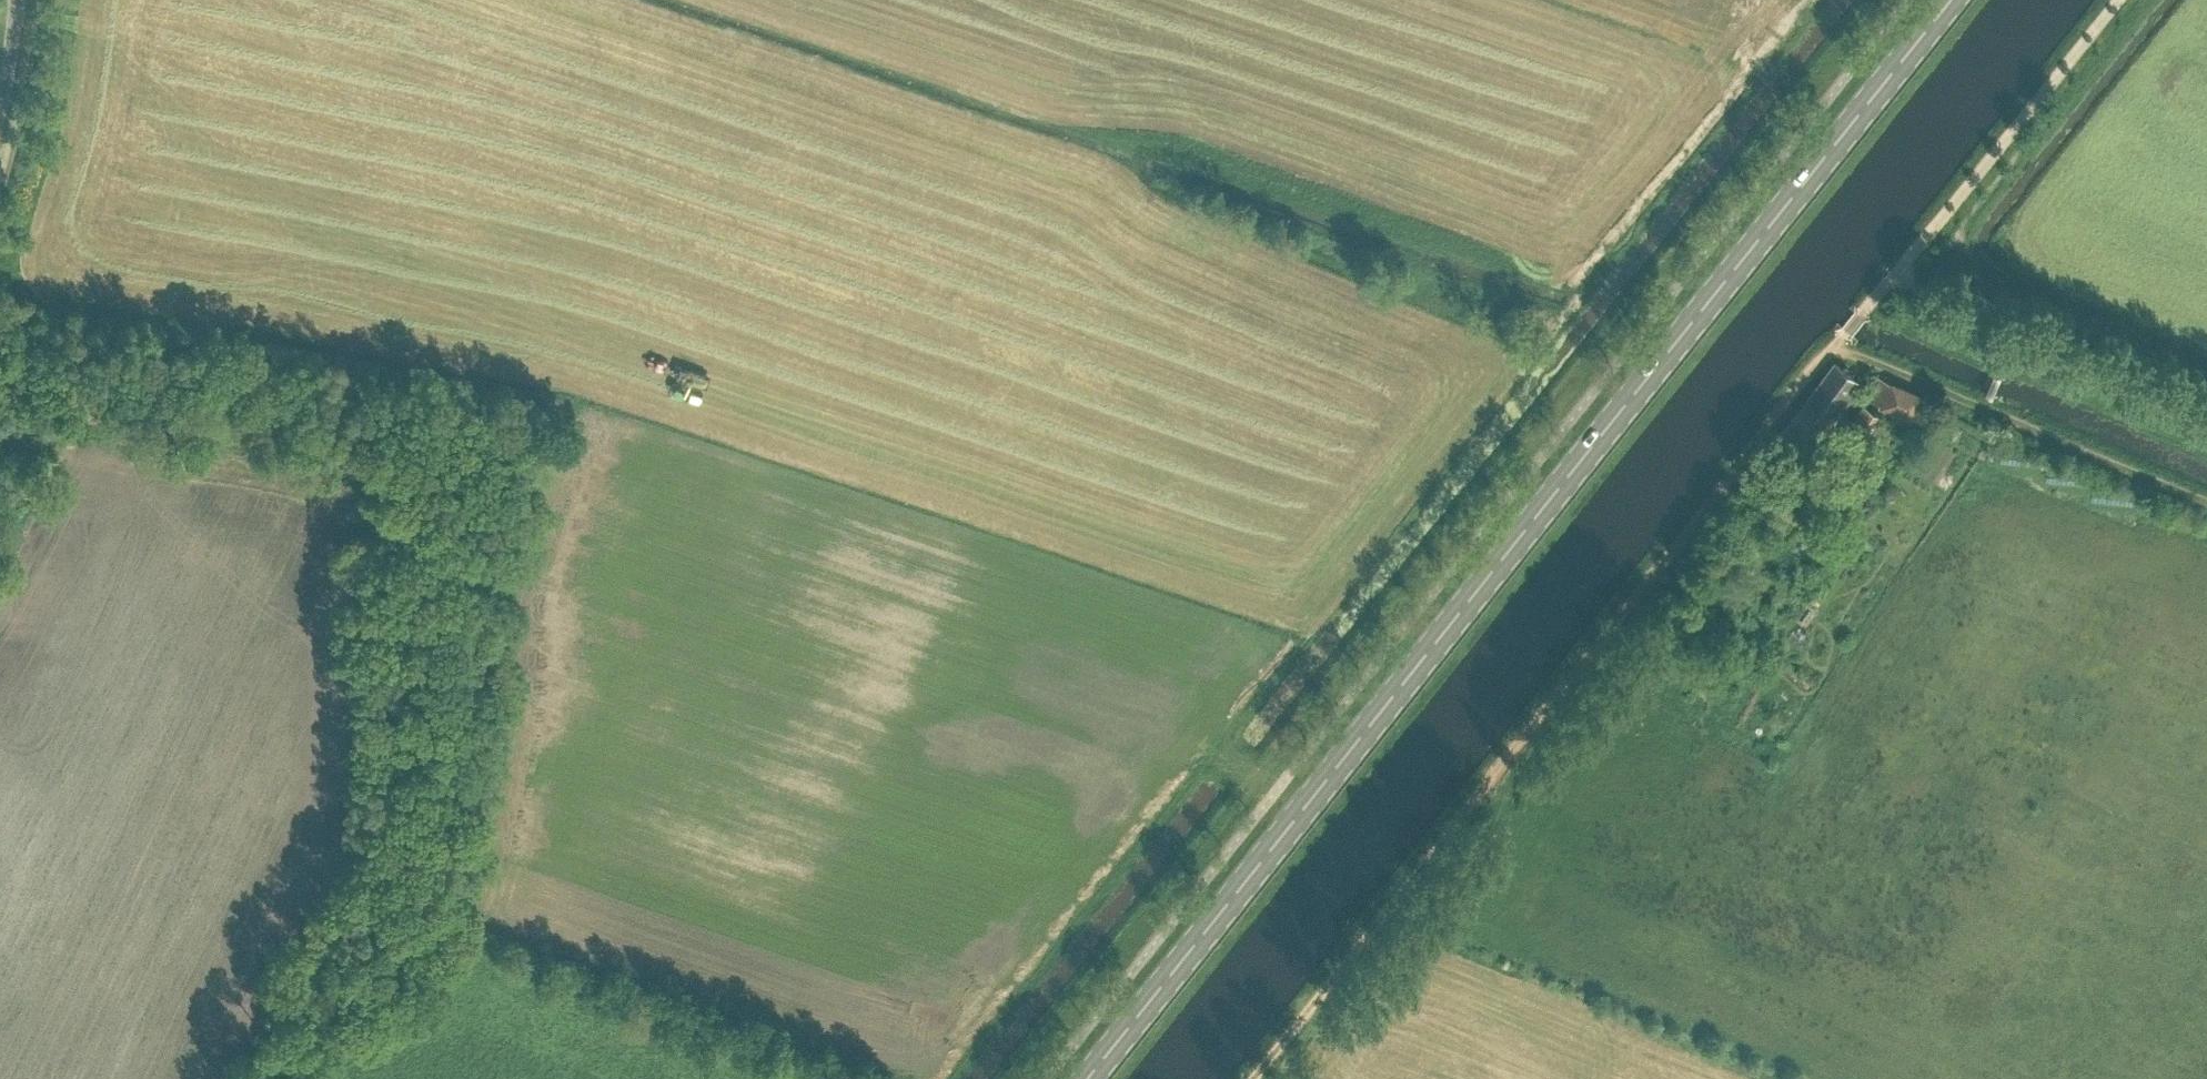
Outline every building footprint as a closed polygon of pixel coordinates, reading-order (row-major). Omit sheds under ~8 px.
[(1776,436),(1780,438),(1807,459),(1862,386),(1865,383),(1834,359),(1776,436)] [(1912,416),(1922,392),(1880,374),(1870,399),(1912,416)] [(1864,436),(1880,414),(1864,402),(1848,424),(1864,436)]
